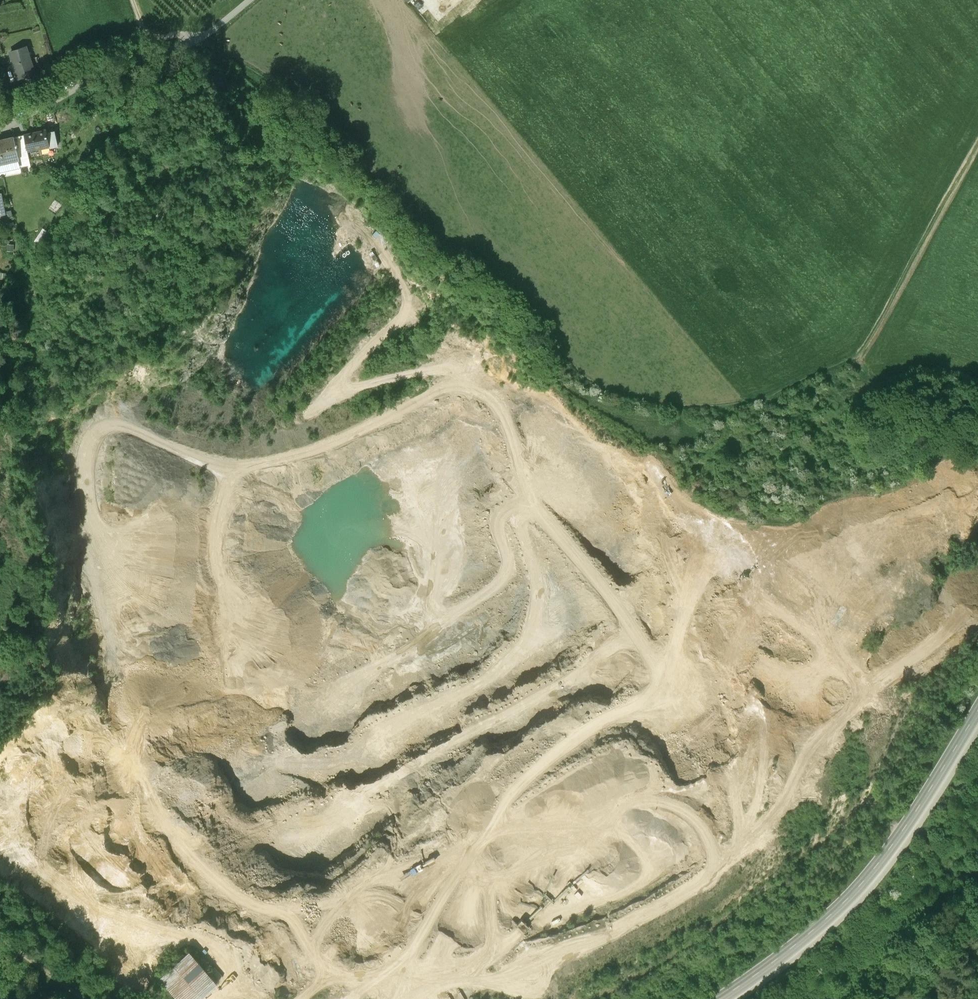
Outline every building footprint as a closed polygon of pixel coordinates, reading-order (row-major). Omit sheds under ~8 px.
[(25,48),(11,53),(16,70),(19,79),(35,74),(32,65),(30,60),(29,60),(25,48)] [(37,57),(30,60),(32,65),(35,74),(41,72),(37,57)] [(46,131),(25,136),(28,151),(41,148),(41,150),(50,148),(46,131)] [(20,161),(14,138),(5,140),(6,143),(0,144),(0,166),(20,161)] [(40,226),(33,241),(42,245),(49,230),(40,226)] [(216,982),(189,950),(157,976),(176,998),(196,998),(216,982)]
